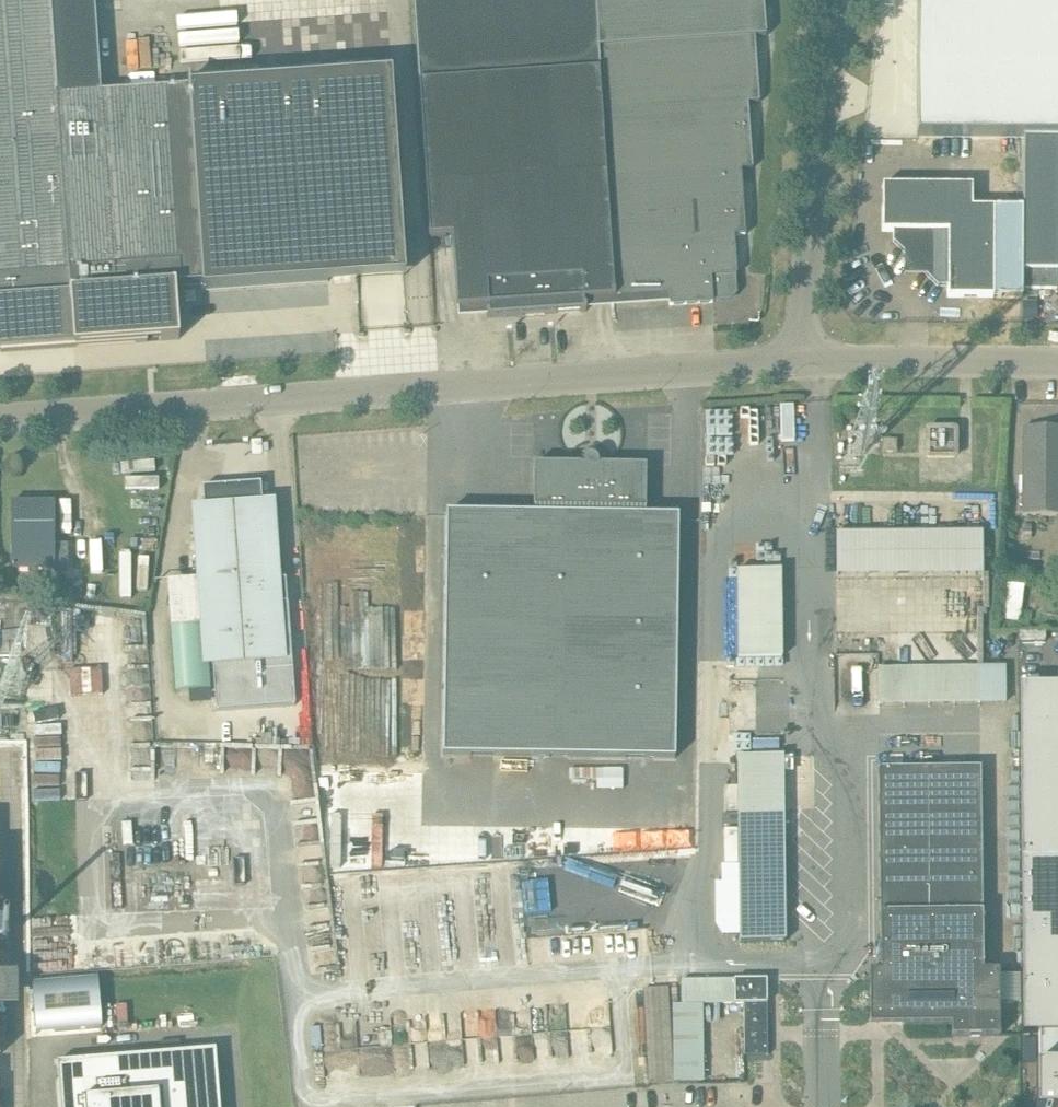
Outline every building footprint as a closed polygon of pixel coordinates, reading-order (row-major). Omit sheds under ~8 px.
[(1,350),(1,352),(25,350),(147,342),(160,341),(179,339),(175,285),(202,284),(202,290),(328,281),(405,276),(399,198),(390,73),(188,87),(101,93),(95,0),(0,0),(0,350),(1,350)] [(586,300),(669,294),(670,305),(713,303),(713,298),(728,297),(733,290),(732,276),(737,275),(734,236),(745,235),(741,170),(752,169),(748,104),(759,103),(755,38),(766,37),(763,0),(413,0),(419,82),(429,237),(452,235),(457,309),(486,306),(487,319),(586,312),(586,300)] [(917,137),(1023,138),(1023,140),(1057,140),(1057,0),(918,0),(917,137)] [(1022,289),(1057,289),(1057,270),(1057,140),(1023,140),(1022,289)] [(883,185),(883,231),(894,231),(894,241),(938,285),(948,285),(948,297),(993,297),(1022,297),(1022,208),(1007,208),(994,207),(972,207),(972,186),(905,185),(883,185)] [(1023,428),(1022,515),(1057,516),(1057,428),(1023,428)] [(954,429),(929,429),(928,429),(928,430),(927,430),(927,431),(927,455),(927,456),(928,456),(928,457),(929,457),(954,457),(955,457),(955,456),(956,456),(956,431),(955,430),(955,429),(954,429)] [(897,440),(882,440),(882,452),(896,452),(897,440)] [(446,513),(443,755),(675,759),(678,538),(678,516),(645,516),(646,466),(599,465),(599,463),(599,461),(598,459),(597,458),(596,456),(594,455),(592,455),(591,455),(589,455),(587,455),(585,456),(584,457),(583,459),(582,461),(581,462),(581,463),(581,464),(535,464),(534,514),(446,513)] [(201,509),(216,711),(295,706),(288,603),(287,603),(285,579),(270,580),(265,505),(262,505),(260,483),(203,487),(204,509),(201,509)] [(11,503),(11,568),(68,568),(68,544),(55,544),(55,503),(11,503)] [(985,572),(984,528),(838,530),(839,575),(985,572)] [(738,566),(739,657),(785,656),(784,565),(738,566)] [(82,596),(81,581),(68,582),(68,597),(82,596)] [(999,605),(997,619),(1020,622),(1022,608),(999,605)] [(369,606),(369,668),(394,668),(395,606),(369,606)] [(205,623),(171,625),(176,691),(210,688),(205,623)] [(1018,684),(1022,1033),(1039,1033),(1039,1066),(1035,1066),(1036,1106),(1057,1106),(1057,684),(1018,684)] [(731,686),(731,731),(755,731),(755,723),(744,723),(744,706),(752,706),(752,686),(731,686)] [(738,756),(739,835),(784,835),(783,756),(738,756)] [(881,971),(869,971),(870,1025),(952,1024),(952,1036),(1000,1035),(999,971),(983,971),(980,768),(879,769),(881,971)] [(102,1027),(98,978),(32,983),(36,1032),(102,1027)] [(768,1055),(766,979),(681,980),(682,1003),(743,1003),(744,1056),(768,1055)] [(668,988),(643,989),(649,1084),(673,1083),(668,988)] [(1036,1040),(1022,1040),(1023,1062),(1036,1062),(1036,1040)] [(57,1061),(61,1106),(221,1106),(216,1048),(57,1061)]
